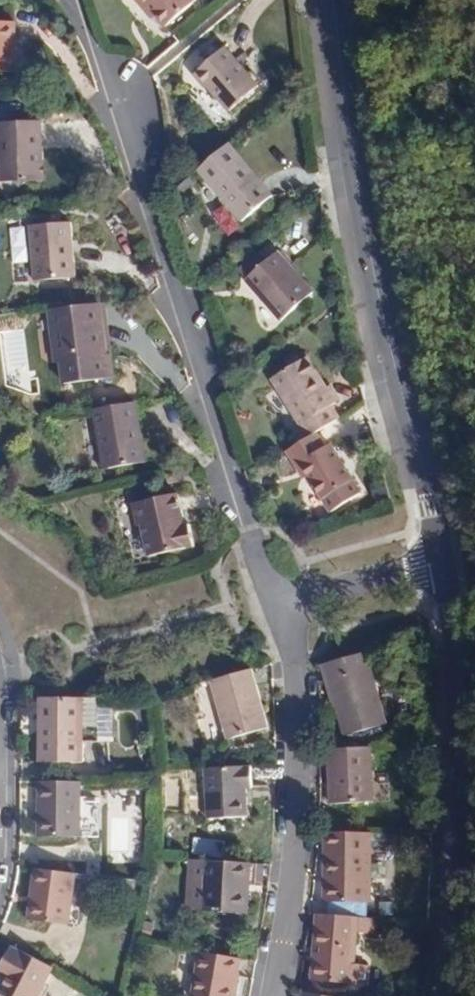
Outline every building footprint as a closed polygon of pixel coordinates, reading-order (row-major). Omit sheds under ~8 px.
[(143,13),(149,9),(156,18),(164,28),(198,0),(133,0),(143,13)] [(149,9),(143,13),(150,22),(156,18),(149,9)] [(17,25),(0,25),(0,74),(15,74),(17,25)] [(249,73),(229,48),(199,72),(231,110),(257,88),(247,75),(249,73)] [(12,123),(31,122),(24,114),(12,123)] [(31,122),(12,123),(0,123),(0,182),(39,180),(37,146),(37,128),(36,122),(31,122)] [(45,139),(37,128),(37,146),(45,139)] [(272,195),(230,144),(200,169),(241,221),(272,195)] [(77,279),(74,225),(31,227),(34,281),(77,279)] [(277,255),(261,269),(243,283),(277,325),(312,297),(277,255)] [(243,283),(261,269),(254,261),(236,274),(243,283)] [(106,357),(99,303),(49,309),(56,363),(62,363),(65,384),(113,378),(111,356),(106,357)] [(317,432),(340,418),(332,407),(337,404),(327,388),(308,359),(271,382),(307,438),(317,432)] [(327,388),(337,404),(341,401),(332,386),(327,388)] [(143,462),(134,402),(91,409),(101,469),(143,462)] [(307,438),(285,452),(294,468),(300,464),(307,476),(323,501),(355,482),(332,445),(326,447),(317,432),(307,438)] [(300,464),(294,468),(302,479),(307,476),(300,464)] [(190,477),(190,471),(171,475),(172,481),(190,477)] [(184,527),(177,496),(133,504),(138,528),(143,528),(149,557),(194,548),(189,526),(184,527)] [(387,723),(367,652),(326,665),(338,708),(346,735),(387,723)] [(338,708),(326,665),(318,667),(323,679),(332,709),(338,708)] [(268,729),(251,669),(210,681),(220,717),(230,715),(236,737),(268,729)] [(97,741),(98,698),(42,698),(41,762),(83,762),(83,741),(97,741)] [(227,739),(236,737),(230,715),(220,717),(227,739)] [(371,803),(369,749),(328,750),(329,803),(371,803)] [(259,789),(259,766),(213,768),(216,817),(253,816),(252,789),(259,789)] [(84,782),(43,782),(42,835),(82,836),(84,782)] [(372,903),(374,834),(328,833),(326,902),(330,902),(367,903),(372,903)] [(250,879),(251,862),(206,860),(204,908),(243,910),(244,878),(250,879)] [(78,875),(37,869),(33,895),(40,897),(37,923),(70,927),(78,875)] [(40,897),(33,895),(29,921),(37,923),(40,897)] [(367,912),(367,903),(330,902),(330,911),(367,912)] [(371,934),(372,920),(319,915),(316,957),(321,957),(320,981),(352,984),(353,965),(356,933),(371,934)] [(56,968),(15,946),(6,961),(14,966),(8,976),(0,993),(0,995),(42,995),(56,968)] [(243,961),(202,954),(194,995),(236,995),(243,961)] [(14,966),(6,961),(0,971),(8,976),(14,966)] [(369,967),(353,965),(352,984),(368,985),(369,967)]
